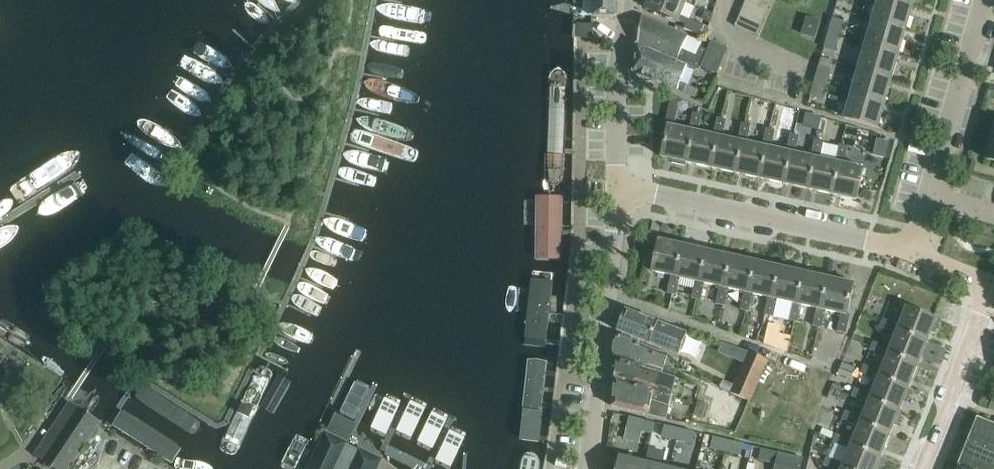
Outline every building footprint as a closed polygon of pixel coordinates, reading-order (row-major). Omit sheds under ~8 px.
[(592,16),(616,17),(618,0),(592,0),(592,16)] [(677,21),(685,25),(683,29),(699,36),(699,34),(705,36),(708,28),(680,15),(686,2),(681,0),(648,0),(645,7),(677,22),(677,21)] [(768,15),(772,5),(762,0),(745,0),(744,4),(768,15)] [(904,31),(911,6),(890,0),(877,0),(871,21),(904,31)] [(739,15),(763,26),(768,15),(744,4),(739,15)] [(758,37),(763,26),(739,15),(734,27),(758,37)] [(700,67),(707,50),(699,46),(695,55),(682,49),(688,35),(641,16),(637,42),(677,60),(699,69),(700,67)] [(819,21),(807,18),(802,34),(814,37),(819,21)] [(827,36),(839,39),(844,21),(832,18),(827,36)] [(904,31),(871,21),(864,45),(897,55),(904,31)] [(594,24),(580,24),(579,37),(593,38),(594,24)] [(832,64),(839,39),(827,36),(820,61),(832,64)] [(707,50),(700,67),(716,74),(727,48),(711,41),(707,50)] [(634,72),(694,96),(697,89),(687,85),(680,82),(687,65),(637,45),(634,72)] [(864,45),(856,70),(890,79),(897,55),(864,45)] [(825,88),(832,64),(820,61),(813,84),(825,88)] [(562,74),(556,68),(550,74),(547,80),(543,184),(558,185),(565,80),(562,74)] [(849,94),(883,104),(890,79),(856,70),(849,94)] [(822,100),(825,88),(813,84),(810,96),(822,100)] [(876,128),(883,104),(849,94),(842,118),(876,128)] [(684,165),(685,161),(692,131),(689,130),(673,126),(677,108),(668,105),(664,124),(668,125),(661,156),(672,158),(671,162),(684,165)] [(692,131),(685,161),(709,167),(716,137),(712,136),(696,132),(701,113),(693,112),(689,130),(692,131)] [(741,142),(736,141),(722,137),(726,119),(716,117),(712,136),(716,137),(709,167),(734,173),(741,142)] [(765,148),(761,147),(745,143),(749,125),(741,123),(736,141),(741,142),(734,173),(758,178),(765,148)] [(985,158),(993,161),(993,126),(985,158)] [(789,154),(785,153),(770,149),(774,131),(765,129),(761,147),(765,148),(758,178),(782,184),(789,154)] [(814,159),(810,158),(794,154),(798,136),(789,134),(785,153),(789,154),(782,184),(807,190),(814,159)] [(814,159),(807,190),(831,195),(838,165),(833,164),(818,160),(823,142),(814,140),(810,158),(814,159)] [(833,164),(838,165),(831,195),(855,201),(862,170),(842,166),(846,148),(838,146),(833,164)] [(561,261),(562,198),(537,198),(537,261),(561,261)] [(680,277),(676,277),(683,244),(673,242),(674,239),(661,236),(661,239),(658,239),(651,271),(671,276),(667,292),(676,295),(680,277)] [(676,277),(680,277),(694,281),(690,298),(701,300),(705,283),(699,282),(707,249),(683,244),(676,277)] [(699,282),(705,283),(720,287),(716,304),(725,306),(729,289),(725,288),(732,255),(722,253),(723,249),(710,247),(709,250),(707,249),(699,282)] [(753,294),(745,292),(753,260),(732,255),(725,288),(729,289),(743,292),(740,309),(749,311),(753,294)] [(771,298),(778,265),(771,264),(772,260),(759,257),(758,261),(753,260),(745,292),(753,294),(768,297),(764,314),(774,317),(778,300),(771,298)] [(802,305),(797,304),(804,271),(778,265),(771,298),(778,300),(792,303),(788,320),(798,322),(802,305)] [(822,310),(830,277),(819,275),(820,271),(807,268),(806,272),(804,271),(797,304),(802,305),(819,309),(815,326),(822,328),(826,310),(822,310)] [(556,277),(537,274),(526,341),(545,345),(556,277)] [(830,277),(822,310),(826,310),(842,314),(838,331),(846,333),(850,315),(848,314),(855,283),(844,280),(845,277),(832,274),(831,277),(830,277)] [(935,333),(940,321),(937,320),(937,318),(907,306),(899,325),(883,318),(879,327),(895,334),(897,329),(928,342),(932,332),(935,333)] [(687,332),(625,309),(617,330),(679,353),(687,332)] [(918,365),(928,342),(897,329),(895,334),(889,348),(873,341),(870,350),(886,357),(887,352),(918,365)] [(778,332),(768,330),(766,341),(776,343),(778,332)] [(614,359),(662,373),(667,353),(618,335),(614,359)] [(730,391),(749,400),(767,360),(748,351),(730,391)] [(909,388),(918,365),(887,352),(886,357),(880,371),(864,365),(860,373),(877,379),(878,376),(909,388)] [(612,377),(671,395),(675,377),(662,373),(614,359),(612,377)] [(546,364),(530,362),(522,433),(537,435),(546,364)] [(907,403),(912,390),(909,389),(909,388),(878,376),(877,379),(870,394),(854,388),(851,396),(867,403),(868,400),(899,412),(904,401),(907,403)] [(671,395),(612,377),(611,381),(610,406),(665,419),(671,395)] [(898,426),(903,413),(899,412),(868,400),(867,403),(861,417),(845,411),(842,419),(858,426),(859,423),(890,435),(894,424),(898,426)] [(42,458),(59,468),(69,468),(82,450),(94,432),(82,424),(70,416),(42,458)] [(653,434),(655,423),(629,416),(626,428),(653,434)] [(993,452),(993,424),(979,418),(969,442),(993,452)] [(881,458),(890,435),(859,423),(858,426),(852,440),(836,434),(821,427),(818,432),(834,438),(832,442),(849,448),(850,446),(854,447),(881,458)] [(661,437),(678,441),(681,429),(664,425),(661,437)] [(681,429),(678,441),(692,445),(695,432),(681,429)] [(379,460),(326,434),(309,468),(375,468),(379,460)] [(726,452),(729,440),(713,437),(710,448),(726,452)] [(729,440),(726,452),(741,456),(744,444),(729,440)] [(967,468),(993,468),(993,452),(969,442),(960,466),(967,468)] [(95,446),(87,457),(104,467),(111,456),(95,446)] [(881,458),(854,447),(850,446),(849,448),(842,464),(826,457),(826,456),(820,453),(812,450),(810,457),(817,460),(823,463),(823,465),(834,468),(840,468),(841,468),(880,468),(884,459),(881,458)] [(762,448),(759,460),(759,461),(775,465),(778,452),(762,448)] [(790,468),(793,455),(778,452),(775,465),(790,468)] [(645,462),(620,456),(617,468),(643,468),(645,462)]
